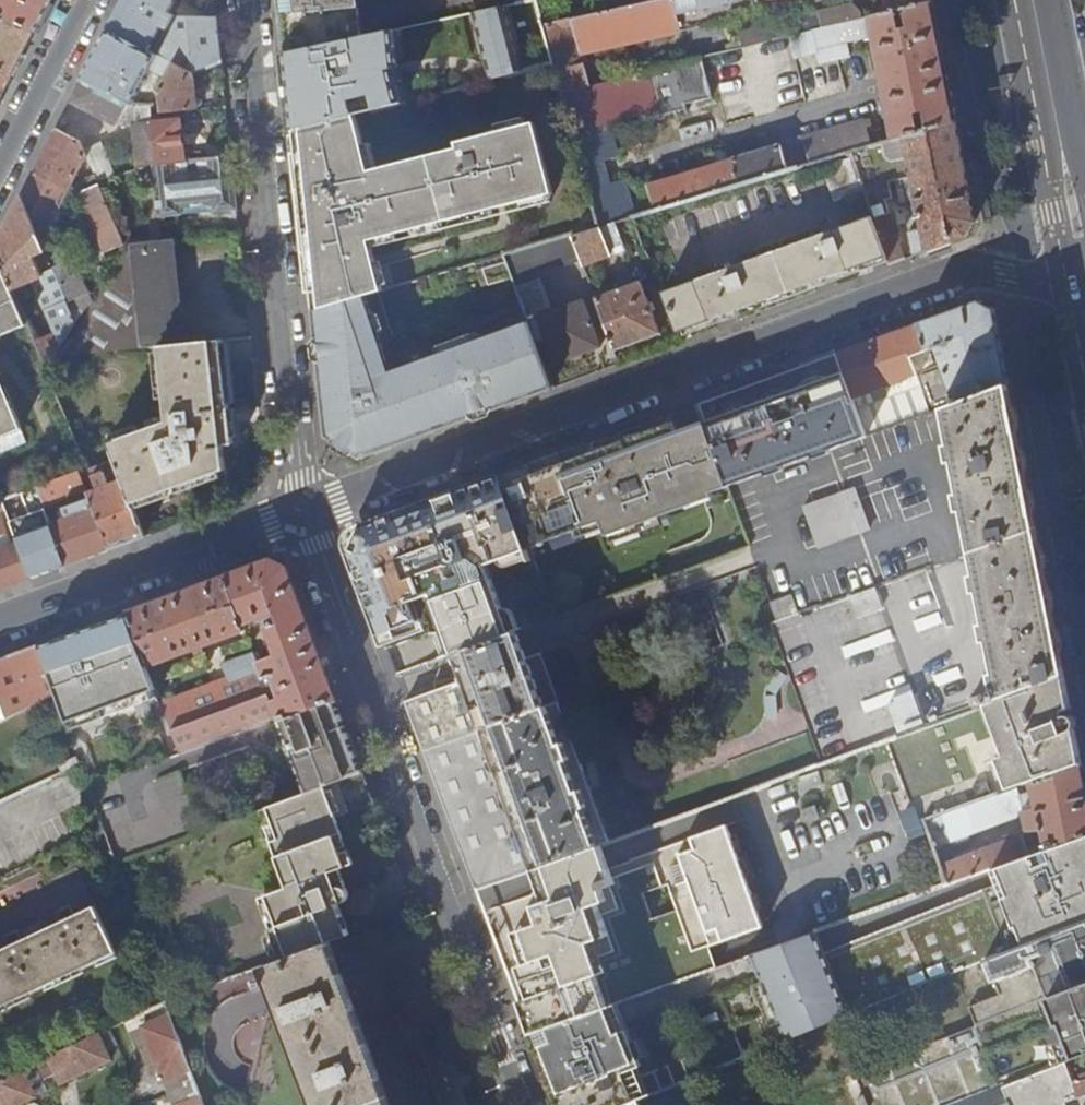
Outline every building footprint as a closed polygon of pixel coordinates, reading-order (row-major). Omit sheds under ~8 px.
[(35,32),(51,0),(0,0),(0,15),(35,32)] [(222,62),(218,18),(174,17),(169,14),(176,0),(124,0),(109,31),(174,64),(193,74),(222,62)] [(286,54),(318,47),(356,39),(353,11),(412,0),(281,0),(286,54)] [(554,64),(562,92),(589,86),(580,53),(680,31),(679,25),(735,12),(734,7),(764,0),(652,0),(543,24),(554,64)] [(887,13),(900,10),(906,9),(933,2),(932,0),(884,0),(887,13)] [(900,10),(887,13),(866,18),(788,37),(792,58),(817,52),(818,63),(849,55),(846,42),(871,37),(892,140),(919,132),(913,113),(919,111),(920,115),(924,114),(929,129),(956,121),(947,74),(933,2),(906,9),(910,27),(900,29),(897,18),(902,17),(900,10)] [(726,46),(728,52),(788,37),(866,18),(865,10),(859,12),(857,3),(738,33),(740,43),(726,46)] [(502,5),(472,12),(490,80),(520,72),(502,5)] [(11,77),(23,54),(35,32),(0,15),(0,71),(11,77)] [(318,47),(286,54),(294,131),(355,116),(399,103),(391,69),(396,68),(393,30),(356,39),(318,47)] [(154,123),(160,122),(159,117),(161,115),(159,95),(174,64),(109,31),(83,81),(128,104),(127,106),(132,106),(151,71),(159,75),(156,82),(162,85),(151,107),(152,107),(154,123)] [(589,86),(562,92),(596,215),(600,227),(615,224),(632,218),(645,215),(642,206),(632,209),(624,181),(610,185),(603,161),(618,156),(610,123),(657,111),(659,116),(686,109),(686,104),(712,97),(702,58),(589,86)] [(159,95),(161,115),(197,111),(193,74),(174,64),(159,95)] [(4,91),(11,77),(0,71),(0,98),(4,91)] [(138,164),(157,162),(154,123),(152,107),(151,107),(132,106),(127,106),(128,104),(83,81),(71,102),(117,125),(123,115),(138,116),(139,124),(134,124),(138,164)] [(294,131),(314,310),(367,294),(384,289),(375,256),(373,247),(400,239),(416,235),(444,227),(467,221),(495,213),(523,205),(551,197),(556,195),(536,124),(527,127),(499,135),(458,147),(459,153),(379,176),(372,177),(365,152),(355,116),(294,131)] [(157,162),(158,165),(185,162),(180,120),(160,122),(154,123),(157,162)] [(497,128),(499,135),(527,127),(525,120),(497,128)] [(886,256),(889,265),(904,259),(890,212),(886,200),(892,198),(888,182),(911,177),(913,186),(906,187),(909,202),(916,200),(922,230),(909,233),(914,256),(930,250),(967,236),(975,221),(965,168),(956,121),(929,129),(919,132),(892,140),(871,146),(851,152),(853,157),(886,256)] [(648,184),(656,211),(851,152),(871,146),(864,122),(850,127),(848,123),(780,142),(781,146),(648,184)] [(36,170),(23,197),(42,242),(73,181),(79,184),(82,177),(77,175),(87,156),(84,151),(80,141),(64,133),(57,129),(36,170)] [(87,156),(95,175),(98,182),(108,179),(116,177),(101,143),(84,151),(87,156)] [(371,150),(365,152),(372,177),(379,176),(371,150)] [(160,218),(237,209),(232,157),(198,161),(199,173),(189,174),(187,162),(185,162),(158,165),(153,166),(160,218)] [(663,293),(677,333),(886,256),(853,157),(822,168),(836,200),(848,212),(854,222),(663,293)] [(105,254),(125,245),(102,193),(98,182),(95,175),(87,179),(92,189),(79,195),(105,254)] [(98,182),(102,193),(111,190),(108,179),(98,182)] [(0,240),(0,256),(19,300),(30,295),(25,285),(33,281),(55,333),(36,341),(47,369),(76,323),(68,303),(54,269),(42,274),(35,256),(46,252),(42,242),(23,197),(0,240)] [(553,205),(551,197),(523,205),(525,213),(553,205)] [(497,221),(495,213),(467,221),(469,229),(497,221)] [(583,219),(587,231),(600,227),(596,215),(583,219)] [(615,224),(600,227),(611,254),(625,249),(615,224)] [(446,235),(444,227),(416,235),(418,242),(446,235)] [(587,231),(571,235),(581,260),(583,266),(611,254),(600,227),(587,231)] [(513,277),(529,319),(539,347),(546,345),(554,365),(601,347),(584,299),(554,310),(541,272),(581,260),(571,235),(506,255),(513,277)] [(373,247),(375,256),(403,248),(400,239),(373,247)] [(171,421),(111,443),(116,459),(120,470),(122,475),(132,504),(224,469),(221,445),(231,443),(221,339),(180,343),(180,335),(184,324),(164,315),(161,294),(172,251),(164,249),(164,240),(128,244),(98,297),(59,357),(163,345),(171,421)] [(483,287),(513,277),(506,255),(505,254),(474,263),(483,287)] [(3,334),(29,324),(19,300),(0,256),(0,341),(3,334)] [(54,269),(68,303),(89,294),(74,258),(53,267),(54,269)] [(594,297),(614,351),(661,334),(641,281),(594,297)] [(314,310),(326,423),(367,456),(383,450),(430,433),(482,414),(516,401),(524,398),(516,376),(542,367),(550,389),(554,387),(539,347),(529,319),(391,369),(367,294),(314,310)] [(930,411),(1007,382),(993,309),(979,301),(950,312),(917,324),(926,349),(928,348),(929,349),(935,346),(942,363),(935,365),(916,373),(930,411)] [(906,420),(930,411),(916,373),(935,365),(929,349),(928,348),(926,349),(917,324),(877,338),(839,352),(855,397),(870,391),(886,386),(887,389),(889,388),(889,385),(894,383),(899,396),(897,397),(906,420)] [(970,552),(1036,528),(1007,382),(930,411),(906,420),(894,425),(869,434),(859,408),(855,397),(839,352),(699,404),(705,421),(729,484),(752,546),(779,621),(970,552)] [(516,376),(524,398),(550,389),(542,367),(516,376)] [(20,430),(23,429),(5,386),(0,388),(0,439),(20,430)] [(870,391),(855,397),(859,408),(874,402),(870,391)] [(874,402),(859,408),(869,434),(894,425),(885,398),(874,402)] [(705,421),(699,404),(694,405),(701,422),(705,421)] [(729,484),(705,421),(701,422),(700,423),(680,439),(674,421),(645,432),(646,435),(627,442),(628,444),(612,450),(610,445),(596,450),(593,443),(549,459),(550,461),(534,467),(533,465),(531,466),(533,473),(506,484),(530,550),(531,553),(550,547),(552,552),(600,535),(599,532),(597,525),(603,523),(605,530),(606,530),(608,537),(611,537),(640,526),(657,519),(654,512),(712,490),(729,484)] [(326,423),(327,435),(358,460),(367,456),(326,423)] [(20,430),(0,439),(0,455),(28,443),(23,429),(20,430)] [(116,459),(91,469),(81,472),(86,485),(95,482),(98,490),(89,493),(91,498),(110,551),(145,538),(132,504),(122,475),(115,477),(117,482),(109,485),(106,475),(120,470),(116,459)] [(86,485),(81,472),(39,488),(45,505),(45,506),(46,509),(46,510),(76,499),(74,494),(87,489),(86,485)] [(438,607),(456,653),(462,651),(512,632),(513,632),(493,578),(489,580),(484,566),(530,550),(506,484),(503,476),(460,491),(437,499),(440,507),(396,523),(394,516),(374,523),(361,528),(350,552),(366,593),(381,634),(420,619),(413,601),(437,592),(441,601),(438,607)] [(715,498),(712,490),(654,512),(657,519),(715,498)] [(49,517),(53,530),(66,567),(110,551),(91,498),(63,509),(64,511),(49,517)] [(409,510),(394,516),(396,523),(440,507),(437,499),(411,509),(409,510)] [(603,523),(597,525),(599,532),(606,530),(605,530),(603,523)] [(642,533),(640,526),(611,537),(613,544),(642,533)] [(999,697),(1064,673),(1044,568),(1036,528),(970,552),(999,697)] [(30,580),(66,567),(53,530),(17,543),(18,544),(30,580)] [(0,551),(0,591),(30,580),(18,544),(0,551)] [(183,755),(280,720),(336,699),(287,567),(272,561),(225,578),(243,624),(255,619),(256,624),(263,621),(263,619),(269,617),(272,624),(268,625),(275,643),(274,644),(278,653),(257,662),(264,681),(274,677),(281,697),(273,700),(270,693),(269,693),(172,729),(181,754),(182,754),(183,755)] [(243,624),(225,578),(128,613),(149,667),(207,645),(210,652),(218,650),(215,642),(245,631),(246,631),(243,624)] [(73,634),(40,646),(58,695),(67,722),(103,709),(105,717),(143,703),(140,696),(157,690),(152,674),(149,667),(128,613),(73,634)] [(406,701),(424,750),(560,701),(542,651),(527,657),(518,630),(513,632),(512,632),(462,651),(456,653),(465,679),(406,701)] [(58,695),(40,646),(0,660),(0,721),(36,703),(38,705),(58,695)] [(162,702),(172,729),(269,693),(264,681),(257,662),(253,653),(223,664),(228,678),(162,702)] [(890,737),(924,830),(930,827),(927,819),(941,814),(966,805),(1018,787),(1029,783),(1082,764),(1073,716),(1064,673),(999,697),(998,698),(987,702),(890,737)] [(983,692),(987,702),(998,698),(994,687),(983,692)] [(160,697),(157,690),(140,696),(143,703),(160,697)] [(280,720),(307,793),(363,772),(336,699),(280,720)] [(424,750),(476,889),(611,840),(560,701),(424,750)] [(103,709),(67,722),(70,730),(105,717),(103,709)] [(1084,835),(1084,779),(1082,764),(1029,783),(1031,791),(1020,795),(1018,787),(966,805),(976,832),(1025,813),(1029,831),(1041,829),(1042,833),(1037,833),(1024,838),(1022,834),(943,864),(949,884),(992,868),(998,866),(1084,835)] [(105,828),(118,863),(203,831),(180,769),(95,800),(105,828)] [(269,894),(292,957),(331,942),(342,938),(349,936),(338,905),(344,903),(347,901),(349,897),(349,894),(348,892),(347,889),(345,888),(343,887),(340,886),(338,887),(332,872),(346,867),(330,821),(375,805),(363,772),(307,793),(269,807),(275,823),(267,826),(290,886),(269,894)] [(1031,791),(1029,783),(1018,787),(1020,795),(1031,791)] [(951,841),(976,832),(966,805),(941,814),(951,841)] [(766,922),(727,822),(693,835),(697,845),(681,851),(685,860),(673,865),(679,883),(692,877),(710,929),(709,930),(714,943),(766,922)] [(752,954),(760,975),(762,982),(754,986),(770,1026),(773,1025),(780,1043),(957,972),(986,961),(986,960),(1084,920),(1084,835),(998,866),(1003,881),(997,883),(823,953),(815,931),(752,954)] [(998,866),(992,868),(997,883),(1003,881),(998,866)] [(535,1032),(613,1004),(601,971),(606,969),(601,953),(619,947),(606,910),(623,904),(615,881),(619,879),(617,872),(606,876),(608,882),(595,886),(592,879),(552,893),(553,895),(540,899),(539,901),(538,902),(537,904),(536,908),(537,912),(529,914),(523,929),(534,960),(526,963),(518,966),(530,997),(519,1001),(531,1033),(535,1032)] [(116,955),(95,908),(75,918),(71,911),(57,917),(60,924),(21,943),(18,936),(5,942),(8,948),(0,952),(0,1009),(116,955)] [(1084,982),(1084,920),(986,960),(986,961),(1001,995),(969,1007),(970,1007),(976,1024),(1084,982)] [(515,932),(526,963),(534,960),(523,929),(515,932)] [(331,942),(292,957),(264,967),(267,976),(261,978),(263,986),(270,983),(315,1104),(392,1104),(331,942)] [(976,1024),(855,1072),(868,1104),(951,1104),(1084,1052),(1084,982),(976,1024)] [(618,1002),(614,1004),(621,1024),(626,1022),(618,1002)] [(535,1032),(541,1048),(562,1104),(624,1104),(639,1099),(647,1096),(621,1024),(614,1004),(613,1004),(535,1032)] [(187,1079),(194,1076),(172,1015),(144,1028),(163,1082),(185,1073),(187,1079)] [(531,1033),(557,1104),(562,1104),(541,1048),(535,1032),(531,1033)] [(112,1061),(99,1034),(48,1057),(62,1085),(112,1061)] [(951,1104),(1008,1104),(1010,1104),(1030,1104),(1058,1093),(1063,1104),(1080,1098),(1080,1095),(1084,1094),(1084,1052),(951,1104)] [(37,1097),(27,1077),(33,1074),(29,1066),(0,1080),(0,1104),(21,1104),(37,1097)] [(199,1089),(190,1092),(193,1100),(179,1104),(204,1104),(199,1089)]
